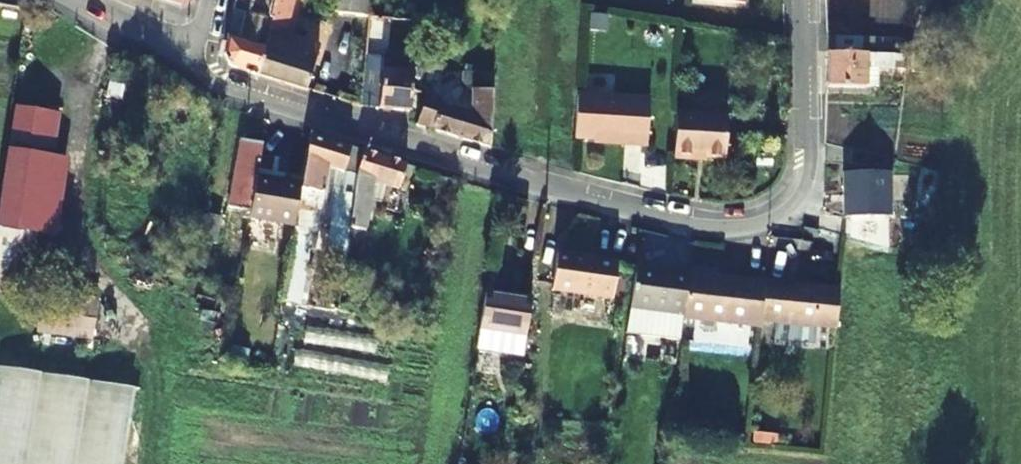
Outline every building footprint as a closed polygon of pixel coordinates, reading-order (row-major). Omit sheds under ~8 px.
[(16,23),(20,0),(0,0),(0,16),(16,23)] [(194,0),(155,0),(155,1),(178,9),(194,0)] [(274,0),(251,0),(248,13),(234,11),(225,55),(230,67),(258,76),(274,0)] [(303,3),(303,0),(274,0),(258,76),(305,91),(315,53),(284,43),(296,2),(303,3)] [(328,11),(368,16),(370,0),(330,0),(328,11)] [(828,33),(828,45),(863,51),(864,35),(828,33)] [(873,69),(878,69),(893,69),(894,57),(886,55),(863,55),(863,51),(828,45),(827,88),(864,89),(865,63),(873,63),(873,69)] [(382,55),(364,54),(362,70),(359,106),(408,114),(411,90),(414,57),(382,55)] [(877,89),(878,69),(873,69),(873,63),(865,63),(864,89),(877,89)] [(112,64),(109,87),(124,89),(127,66),(112,64)] [(411,90),(408,114),(407,123),(489,147),(493,76),(465,73),(460,88),(453,86),(440,93),(439,99),(411,90)] [(577,92),(574,135),(625,139),(625,144),(648,145),(653,97),(577,92)] [(723,154),(727,112),(676,108),(673,150),(723,154)] [(310,136),(298,207),(318,210),(320,196),(324,196),(328,172),(344,176),(351,149),(310,136)] [(257,175),(262,143),(239,139),(227,207),(241,210),(240,217),(250,220),(251,218),(257,175)] [(363,153),(355,180),(348,231),(363,232),(367,202),(370,202),(373,184),(399,192),(406,167),(363,153)] [(9,155),(0,214),(0,228),(38,234),(48,160),(9,155)] [(855,226),(833,220),(828,234),(849,240),(887,250),(887,216),(896,215),(896,208),(890,207),(888,170),(844,174),(848,219),(855,219),(855,226)] [(298,207),(302,186),(257,175),(251,218),(294,229),(298,207)] [(437,205),(449,207),(453,181),(441,178),(437,205)] [(224,220),(211,217),(203,243),(216,246),(224,220)] [(329,221),(325,256),(344,258),(348,224),(329,221)] [(361,243),(363,232),(348,231),(347,242),(361,243)] [(615,301),(620,264),(560,254),(554,292),(615,301)] [(673,274),(640,269),(633,311),(630,336),(684,343),(686,322),(693,271),(674,268),(673,274)] [(693,271),(686,322),(763,331),(764,324),(768,283),(712,276),(712,271),(693,270),(693,271)] [(840,332),(844,292),(768,283),(764,324),(840,332)] [(529,335),(534,302),(489,294),(484,328),(529,335)] [(355,315),(356,305),(339,303),(338,313),(355,315)] [(525,357),(529,335),(484,328),(481,348),(525,357)] [(110,458),(122,460),(135,391),(85,381),(82,397),(97,400),(95,412),(111,415),(106,443),(112,444),(110,458)]
